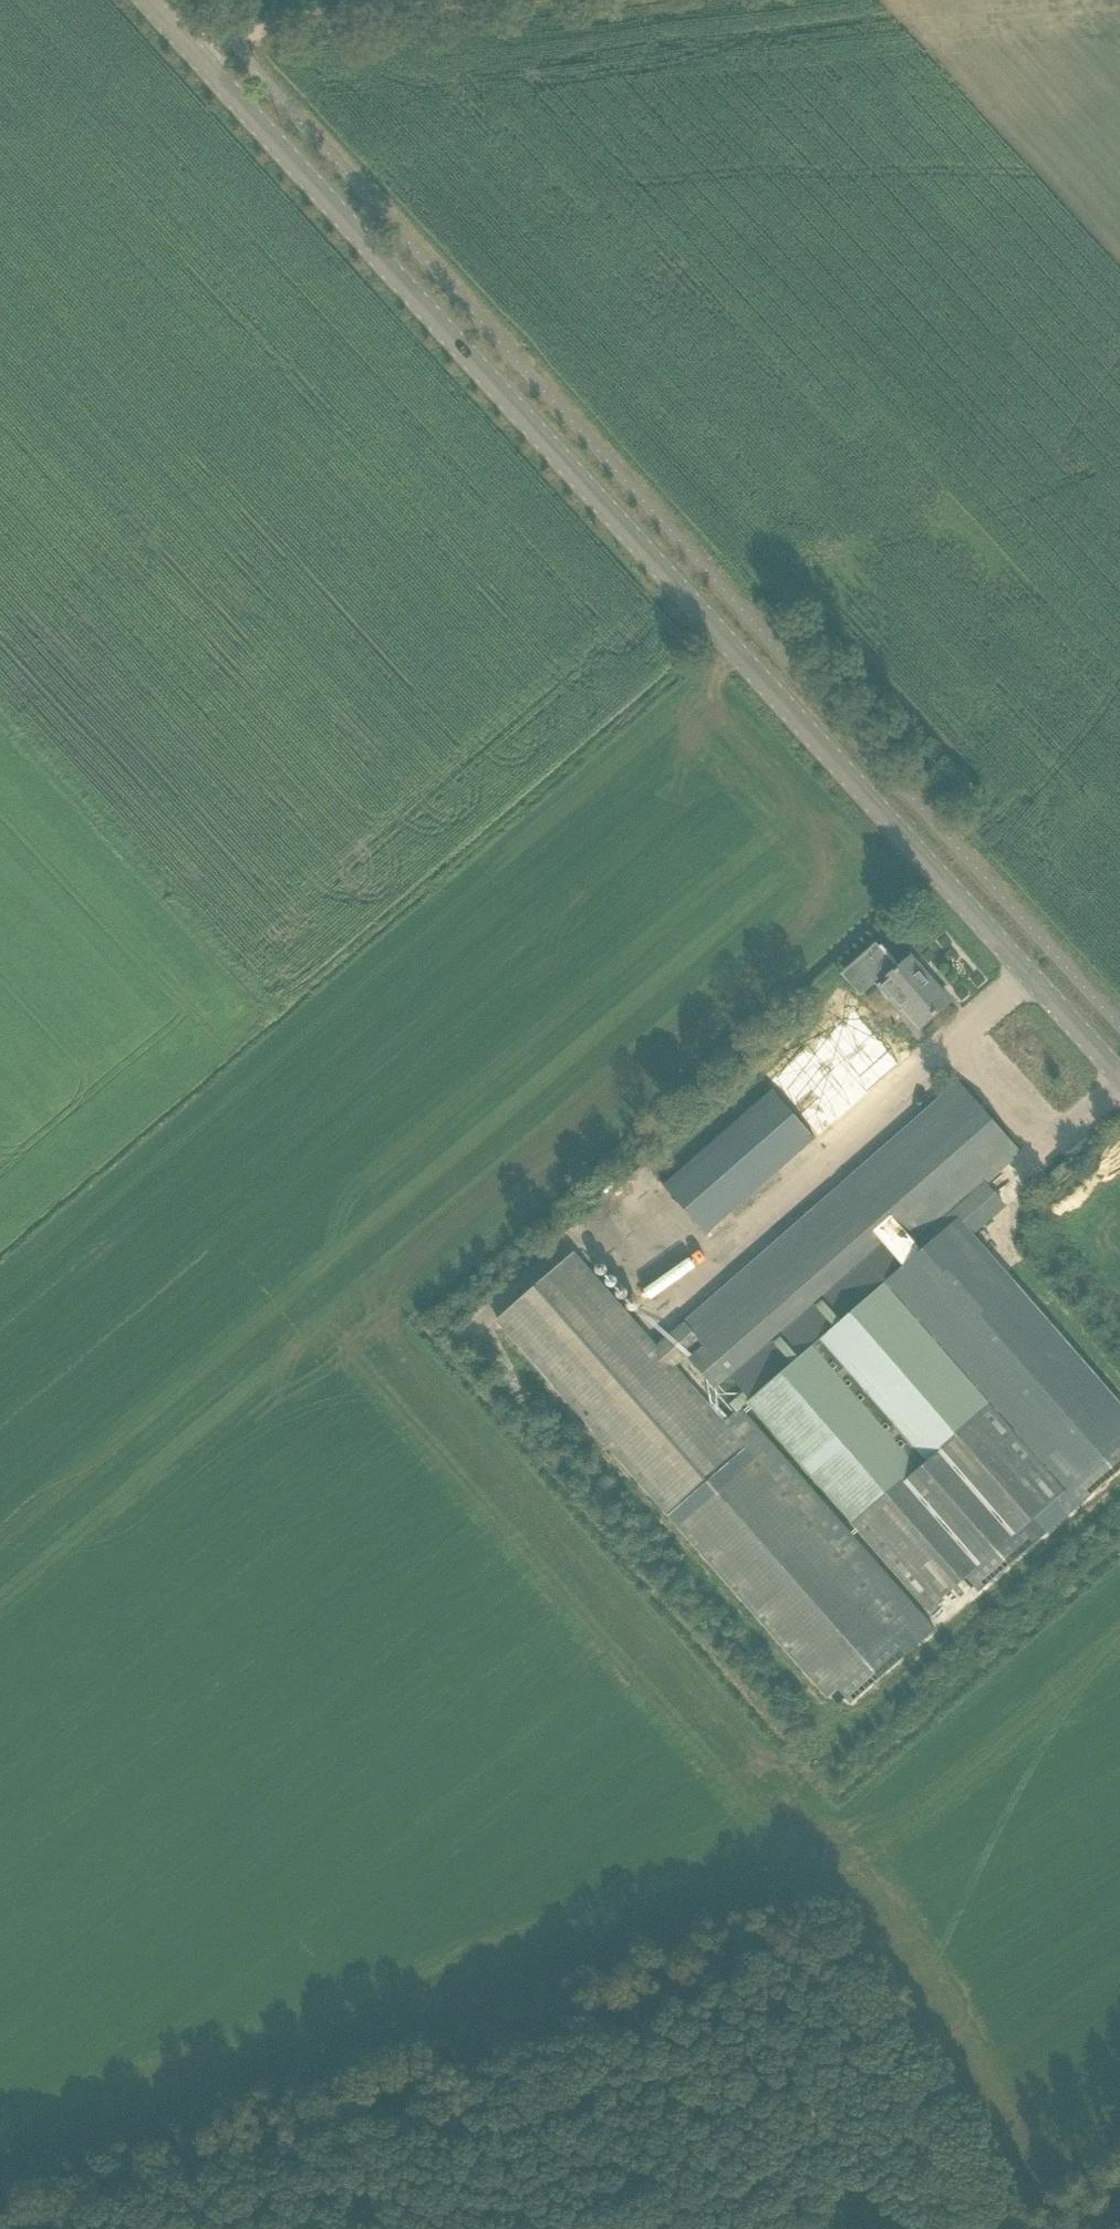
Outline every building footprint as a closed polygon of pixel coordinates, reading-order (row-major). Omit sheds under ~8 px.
[(873,982),(875,983),(900,1012),(904,1008),(921,1027),(949,1001),(910,957),(899,967),(896,963),(897,963),(881,945),(879,947),(880,948),(860,965),(874,981),(873,982)] [(682,1323),(657,1346),(574,1251),(495,1320),(669,1515),(829,1697),(838,1689),(851,1704),(935,1630),(741,1408),(747,1403),(929,1610),(966,1577),(979,1592),(1074,1509),(1119,1469),(1119,1405),(972,1235),(1004,1207),(1003,1205),(984,1183),(1003,1166),(1020,1152),(958,1082),(825,1198),(682,1323)] [(663,1186),(705,1234),(815,1138),(772,1090),(663,1186)] [(1051,1173),(1059,1183),(1074,1170),(1065,1160),(1051,1173)]
